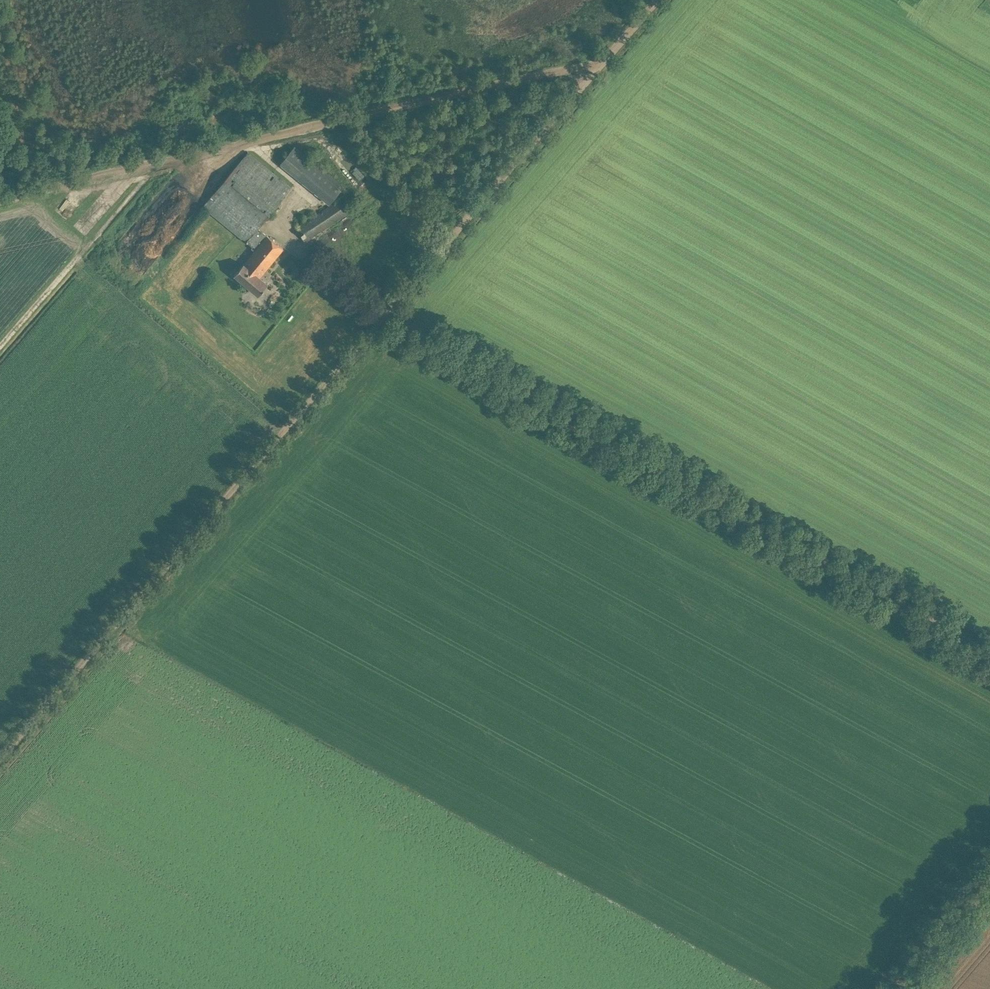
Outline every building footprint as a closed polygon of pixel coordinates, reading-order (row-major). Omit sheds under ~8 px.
[(280,163),(329,203),(343,186),(295,146),(280,163)] [(203,206),(223,222),(252,246),(251,248),(254,251),(244,263),(243,263),(234,274),(251,288),(258,294),(268,283),(260,277),(283,248),(276,242),(258,228),(292,187),(248,151),(203,206)] [(296,228),(299,232),(304,241),(352,209),(344,197),(296,228)]
